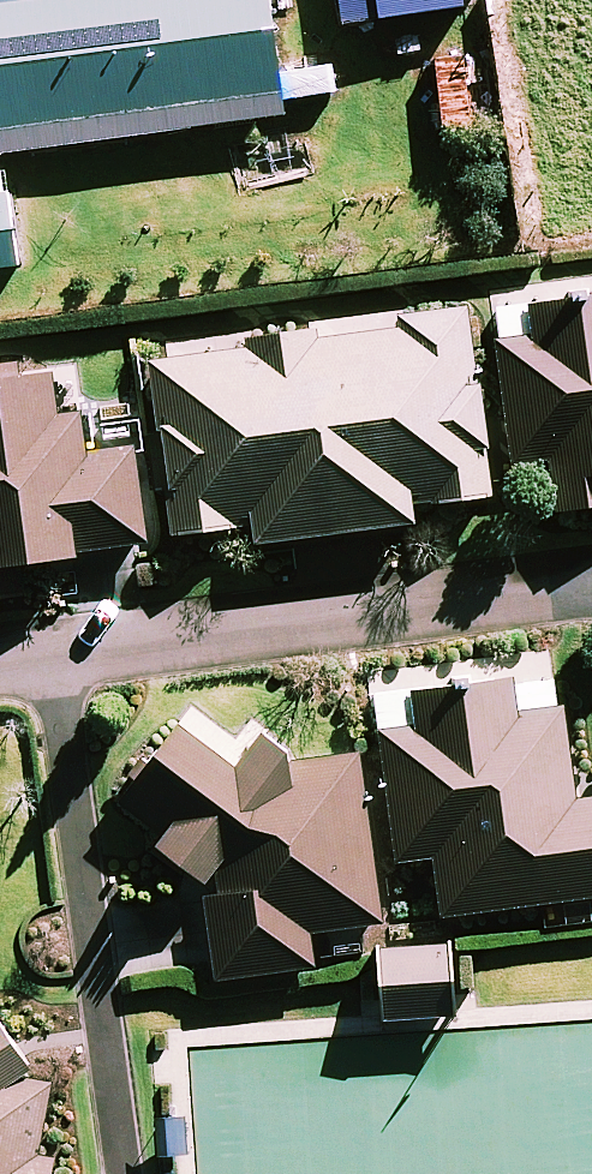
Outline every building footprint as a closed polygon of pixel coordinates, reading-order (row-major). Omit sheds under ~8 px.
[(1,154),(286,115),(270,0),(0,0),(0,147),(1,154)] [(10,197),(0,198),(0,269),(18,267),(10,197)] [(516,470),(551,465),(557,507),(591,502),(591,299),(523,308),(528,344),(498,348),(516,470)] [(251,350),(155,364),(180,538),(259,527),(261,542),(417,519),(415,505),(493,493),(468,314),(401,324),(401,329),(314,341),(312,332),(249,341),(251,350)] [(145,543),(131,447),(89,453),(83,412),(53,416),(45,362),(0,368),(0,592),(29,588),(24,560),(145,543)] [(396,858),(438,852),(448,916),(591,895),(591,803),(590,792),(574,794),(561,708),(515,715),(510,682),(418,695),(423,729),(378,736),(396,858)] [(160,849),(208,881),(222,974),(317,960),(312,930),(380,919),(355,754),(295,764),(259,734),(234,768),(181,725),(121,802),(169,836),(160,849)] [(452,945),(379,950),(384,1015),(457,1010),(452,945)] [(57,1157),(38,1153),(54,1081),(23,1075),(30,1070),(0,1024),(0,1173),(53,1173),(57,1157)]
